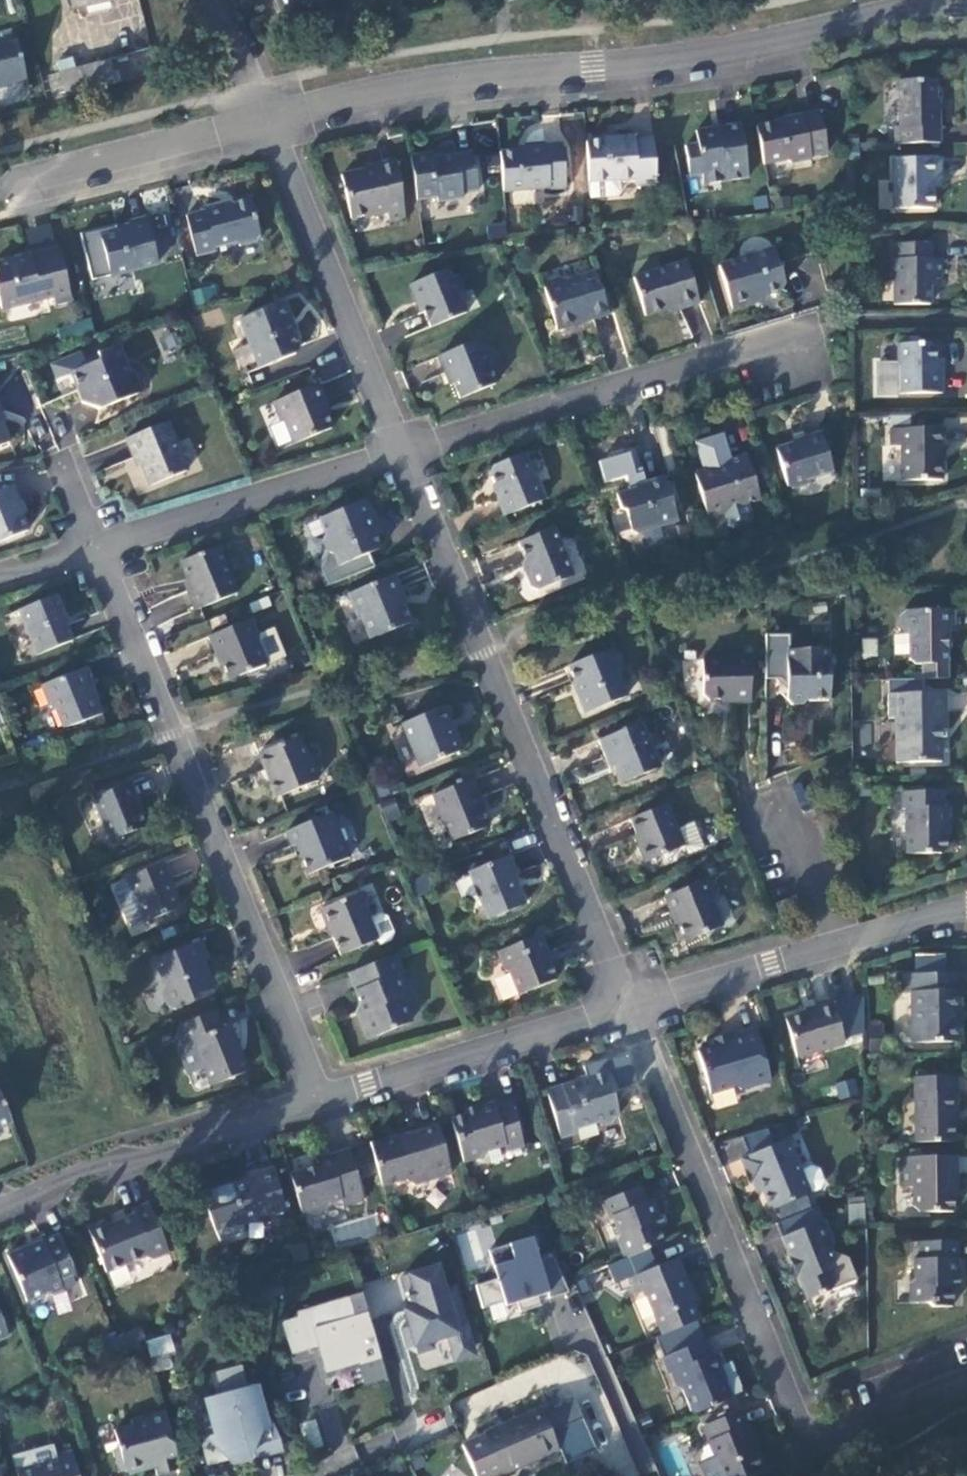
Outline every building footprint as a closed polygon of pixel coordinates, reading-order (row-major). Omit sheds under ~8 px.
[(279,11),(298,3),(306,9),(323,3),(321,0),(275,0),(279,11)] [(5,86),(4,84),(25,78),(15,42),(0,46),(0,87),(5,86)] [(105,59),(72,68),(78,93),(112,84),(105,59)] [(58,72),(64,97),(78,93),(72,68),(58,72)] [(893,124),(893,142),(942,141),(942,111),(937,107),(936,83),(901,83),(902,124),(893,124)] [(799,118),(755,125),(763,165),(786,161),(787,168),(812,164),(810,158),(829,154),(820,108),(798,112),(799,118)] [(702,188),(747,180),(739,127),(716,130),(717,135),(695,138),(696,147),(684,149),(688,179),(701,177),(702,188)] [(611,139),(582,142),(587,198),(612,195),(617,190),(616,179),(631,177),(637,184),(654,182),(649,134),(632,136),(631,133),(610,135),(611,139)] [(543,150),(495,156),(499,192),(547,187),(547,191),(566,189),(561,143),(543,146),(543,150)] [(429,153),(407,157),(415,202),(439,198),(441,208),(462,205),(460,197),(476,195),(470,154),(430,161),(429,153)] [(898,207),(932,207),(933,187),(933,177),(945,177),(945,158),(898,158),(898,207)] [(403,217),(394,159),(378,162),(379,167),(344,173),(352,218),(386,212),(388,220),(403,217)] [(945,187),(945,177),(933,177),(933,187),(945,187)] [(186,215),(196,254),(219,249),(217,242),(231,238),(243,244),(255,240),(256,235),(247,198),(221,205),(219,198),(202,202),(204,210),(186,215)] [(158,268),(147,223),(130,227),(133,237),(122,239),(103,244),(109,269),(116,279),(158,268)] [(32,249),(54,243),(49,225),(27,231),(32,249)] [(120,229),(122,239),(133,237),(130,227),(120,229)] [(891,244),(892,299),(930,297),(930,283),(934,283),(936,279),(936,275),(940,269),(940,257),(931,257),(931,242),(891,244)] [(775,251),(719,269),(731,311),(751,305),(755,299),(778,292),(784,285),(775,251)] [(0,266),(0,303),(1,309),(50,298),(52,306),(71,302),(59,252),(0,266)] [(686,261),(635,277),(646,316),(677,306),(679,311),(698,305),(686,261)] [(449,268),(412,283),(429,327),(466,312),(459,293),(462,292),(457,277),(453,279),(449,268)] [(605,316),(594,273),(568,281),(561,276),(545,280),(539,290),(551,332),(572,326),(570,318),(587,313),(589,321),(605,316)] [(195,304),(218,297),(214,283),(191,290),(195,304)] [(285,302),(240,321),(259,369),(292,355),(299,349),(287,321),(292,319),(285,302)] [(572,326),(589,321),(587,313),(570,318),(572,326)] [(475,339),(439,354),(447,372),(449,372),(461,399),(496,384),(487,362),(489,361),(483,346),(479,348),(475,339)] [(896,341),(896,391),(942,391),(942,368),(933,368),(933,361),(933,346),(928,341),(896,341)] [(96,411),(140,393),(130,369),(124,372),(119,366),(110,345),(96,351),(99,360),(87,365),(72,372),(84,401),(96,411)] [(83,356),(87,365),(99,360),(96,351),(83,356)] [(318,383),(274,401),(281,419),(285,417),(295,442),(332,427),(322,403),(326,401),(318,383)] [(165,420),(123,436),(130,455),(135,452),(147,484),(183,470),(165,420)] [(831,472),(817,429),(796,436),(797,441),(780,446),(792,484),(805,488),(812,487),(818,475),(831,472)] [(886,430),(886,453),(894,453),(895,484),(935,483),(935,444),(944,444),(943,429),(886,430)] [(600,453),(603,484),(644,480),(641,449),(600,453)] [(546,498),(526,451),(498,463),(492,470),(502,493),(499,498),(506,514),(546,498)] [(758,497),(743,453),(712,463),(706,470),(694,473),(708,515),(724,510),(728,523),(734,526),(749,521),(752,515),(747,501),(758,497)] [(678,518),(661,474),(615,492),(620,506),(623,505),(630,526),(637,532),(678,518)] [(0,493),(0,539),(19,531),(14,518),(11,510),(19,507),(11,488),(0,493)] [(367,502),(357,506),(374,518),(367,502)] [(371,571),(365,558),(377,553),(370,538),(368,532),(374,518),(357,506),(319,522),(325,536),(322,543),(327,555),(320,571),(327,589),(371,571)] [(22,516),(19,507),(11,510),(14,518),(22,516)] [(380,533),(374,518),(368,532),(370,538),(380,533)] [(571,574),(550,525),(516,540),(528,569),(525,573),(529,585),(535,589),(571,574)] [(215,545),(178,561),(189,588),(186,589),(194,607),(234,590),(215,545)] [(395,581),(347,598),(356,622),(361,620),(364,623),(371,641),(407,628),(399,605),(403,600),(395,581)] [(52,593),(14,609),(32,653),(68,638),(57,612),(59,611),(52,593)] [(919,661),(920,677),(921,677),(946,677),(945,632),(947,631),(947,610),(900,611),(895,616),(896,624),(900,630),(908,630),(908,662),(919,661)] [(250,615),(205,633),(212,650),(216,649),(227,676),(263,662),(254,640),(258,635),(250,615)] [(863,657),(877,657),(877,638),(863,638),(863,657)] [(766,639),(766,680),(776,680),(779,682),(786,689),(787,702),(792,707),(802,707),(806,703),(829,702),(828,677),(832,673),(827,664),(827,652),(792,654),(791,639),(766,639)] [(610,652),(569,669),(576,684),(574,691),(582,711),(621,694),(614,677),(618,670),(610,652)] [(753,703),(752,655),(730,655),(730,663),(716,664),(705,664),(706,697),(728,696),(737,703),(753,703)] [(716,655),(716,664),(730,663),(730,655),(716,655)] [(84,665),(37,684),(46,706),(50,705),(59,727),(98,711),(89,687),(92,685),(84,665)] [(921,692),(921,677),(920,677),(887,678),(888,714),(891,714),(899,714),(900,728),(891,729),(892,758),(939,757),(939,726),(947,726),(946,692),(921,692)] [(440,709),(404,724),(415,750),(413,750),(421,768),(463,750),(455,733),(448,727),(440,709)] [(891,714),(891,729),(900,728),(899,714),(891,714)] [(636,728),(596,744),(605,764),(615,759),(619,767),(624,780),(652,769),(636,728)] [(301,736),(262,751),(279,794),(317,779),(301,736)] [(476,781),(437,797),(455,840),(486,828),(475,802),(483,799),(476,781)] [(131,784),(93,800),(112,844),(145,830),(135,805),(139,803),(131,784)] [(946,791),(900,792),(900,810),(906,809),(906,851),(940,851),(946,843),(946,823),(951,823),(951,803),(946,803),(946,791)] [(385,822),(401,817),(395,798),(379,804),(385,822)] [(698,847),(688,822),(671,829),(663,807),(629,821),(644,859),(678,846),(682,854),(698,847)] [(335,815),(291,833),(296,846),(303,844),(314,872),(352,856),(335,815)] [(511,858),(471,873),(489,920),(524,907),(513,880),(519,877),(511,858)] [(161,863),(126,879),(126,880),(116,885),(114,890),(127,922),(133,924),(143,920),(144,922),(179,908),(161,863)] [(708,883),(664,900),(672,921),(677,919),(686,942),(718,930),(708,903),(712,894),(708,883)] [(357,894),(318,911),(326,930),(331,928),(342,954),(377,940),(357,894)] [(539,937),(500,953),(509,974),(520,978),(526,993),(553,982),(543,958),(547,956),(539,937)] [(202,942),(153,960),(161,981),(158,984),(164,1001),(173,1008),(191,1001),(196,994),(212,988),(205,971),(196,974),(193,965),(202,961),(207,954),(202,942)] [(399,973),(392,955),(347,974),(361,1010),(351,1014),(362,1040),(405,1024),(397,1004),(401,997),(393,976),(399,973)] [(205,971),(202,961),(193,965),(196,974),(205,971)] [(910,984),(940,982),(939,962),(910,963),(910,984)] [(910,984),(900,984),(900,1003),(907,1003),(908,1046),(958,1045),(958,1025),(950,1026),(949,997),(949,982),(940,982),(910,984)] [(958,997),(949,997),(950,1026),(958,1025),(958,997)] [(842,1047),(830,1004),(811,1009),(813,1015),(782,1023),(792,1061),(842,1047)] [(225,1030),(217,1011),(177,1027),(186,1046),(173,1051),(183,1075),(202,1067),(210,1084),(248,1068),(231,1027),(225,1030)] [(766,1078),(750,1029),(728,1036),(731,1043),(711,1050),(699,1054),(711,1092),(734,1084),(735,1089),(766,1078)] [(709,1042),(711,1050),(731,1043),(728,1036),(709,1042)] [(587,1075),(548,1088),(565,1135),(588,1127),(592,1121),(600,1117),(606,1123),(613,1121),(614,1114),(624,1110),(616,1087),(610,1082),(603,1063),(585,1069),(587,1075)] [(839,1100),(859,1093),(854,1077),(834,1084),(839,1100)] [(913,1078),(912,1144),(951,1144),(951,1116),(956,1116),(957,1079),(913,1078)] [(12,1122),(0,1095),(0,1128),(12,1122)] [(464,1114),(451,1118),(466,1166),(485,1160),(488,1152),(506,1148),(511,1154),(530,1149),(514,1100),(493,1106),(491,1101),(463,1109),(464,1114)] [(388,1133),(367,1139),(381,1186),(404,1179),(410,1184),(446,1174),(432,1126),(404,1134),(406,1139),(393,1143),(392,1137),(388,1133)] [(776,1147),(769,1129),(743,1138),(751,1157),(776,1147)] [(404,1134),(392,1137),(393,1143),(406,1139),(404,1134)] [(806,1166),(796,1170),(785,1143),(776,1147),(751,1157),(744,1160),(752,1181),(757,1179),(768,1209),(816,1189),(819,1181),(814,1169),(806,1166)] [(315,1158),(286,1165),(300,1212),(328,1204),(333,1197),(338,1196),(341,1207),(362,1200),(345,1144),(314,1153),(315,1158)] [(198,1186),(217,1235),(243,1229),(240,1218),(284,1208),(270,1161),(253,1165),(254,1170),(198,1186)] [(952,1161),(901,1161),(901,1189),(910,1189),(910,1204),(918,1211),(947,1211),(947,1192),(952,1192),(952,1161)] [(611,1244),(619,1262),(658,1245),(653,1231),(658,1228),(647,1203),(642,1205),(634,1187),(597,1205),(606,1226),(610,1224),(615,1237),(611,1244)] [(848,1197),(848,1222),(864,1222),(864,1197),(848,1197)] [(168,1249),(147,1199),(130,1205),(133,1212),(108,1223),(101,1217),(86,1223),(106,1270),(145,1254),(151,1256),(168,1249)] [(811,1208),(770,1226),(776,1240),(817,1222),(811,1208)] [(372,1222),(332,1226),(334,1239),(374,1235),(372,1222)] [(828,1245),(817,1222),(776,1240),(784,1258),(788,1256),(796,1273),(793,1279),(803,1301),(853,1280),(843,1259),(825,1252),(828,1245)] [(52,1293),(77,1280),(56,1231),(41,1238),(44,1245),(35,1249),(24,1245),(6,1252),(25,1300),(48,1290),(52,1293)] [(569,1294),(555,1259),(541,1263),(534,1240),(489,1252),(498,1280),(476,1286),(482,1309),(504,1303),(505,1307),(518,1304),(520,1313),(541,1307),(538,1298),(548,1295),(550,1300),(569,1294)] [(956,1245),(919,1246),(919,1261),(911,1261),(912,1282),(905,1290),(906,1299),(910,1302),(921,1301),(930,1307),(951,1307),(950,1290),(958,1290),(956,1245)] [(788,1256),(784,1258),(793,1279),(796,1273),(788,1256)] [(647,1296),(663,1334),(696,1320),(686,1296),(690,1294),(676,1260),(633,1280),(641,1299),(647,1296)] [(450,1348),(471,1342),(455,1288),(445,1291),(438,1267),(402,1278),(411,1309),(418,1307),(420,1316),(406,1321),(402,1329),(407,1348),(416,1353),(432,1348),(430,1342),(447,1337),(450,1348)] [(392,1285),(368,1288),(370,1313),(395,1311),(392,1285)] [(260,1286),(237,1293),(243,1310),(266,1303),(260,1286)] [(381,1359),(368,1314),(354,1318),(348,1299),(297,1313),(298,1318),(282,1322),(291,1353),(318,1346),(325,1372),(358,1363),(359,1365),(381,1359)] [(663,1334),(654,1338),(663,1358),(705,1340),(696,1320),(663,1334)] [(170,1334),(147,1340),(155,1371),(170,1367),(166,1355),(175,1352),(170,1334)] [(689,1385),(700,1409),(730,1397),(721,1376),(728,1373),(719,1352),(712,1355),(705,1340),(663,1358),(667,1367),(674,1365),(680,1378),(689,1385)] [(262,1385),(208,1398),(211,1410),(201,1409),(203,1430),(224,1438),(227,1453),(237,1461),(252,1458),(248,1445),(257,1443),(253,1428),(279,1422),(278,1416),(270,1417),(262,1385)] [(542,1413),(540,1408),(483,1432),(484,1434),(461,1444),(474,1475),(487,1475),(499,1471),(500,1473),(530,1461),(557,1449),(563,1463),(595,1449),(574,1399),(542,1413)] [(167,1408),(133,1417),(135,1422),(116,1427),(121,1446),(115,1448),(121,1470),(127,1468),(133,1472),(145,1469),(148,1463),(156,1460),(159,1473),(183,1467),(167,1408)] [(699,1466),(703,1475),(753,1475),(760,1473),(749,1445),(756,1443),(744,1413),(702,1430),(714,1460),(699,1466)] [(317,1419),(301,1422),(306,1450),(322,1446),(317,1419)] [(286,1450),(279,1422),(253,1428),(257,1443),(260,1456),(286,1450)] [(71,1449),(54,1454),(52,1445),(13,1457),(18,1475),(79,1475),(71,1449)] [(535,1474),(563,1463),(557,1449),(530,1461),(535,1474)]
